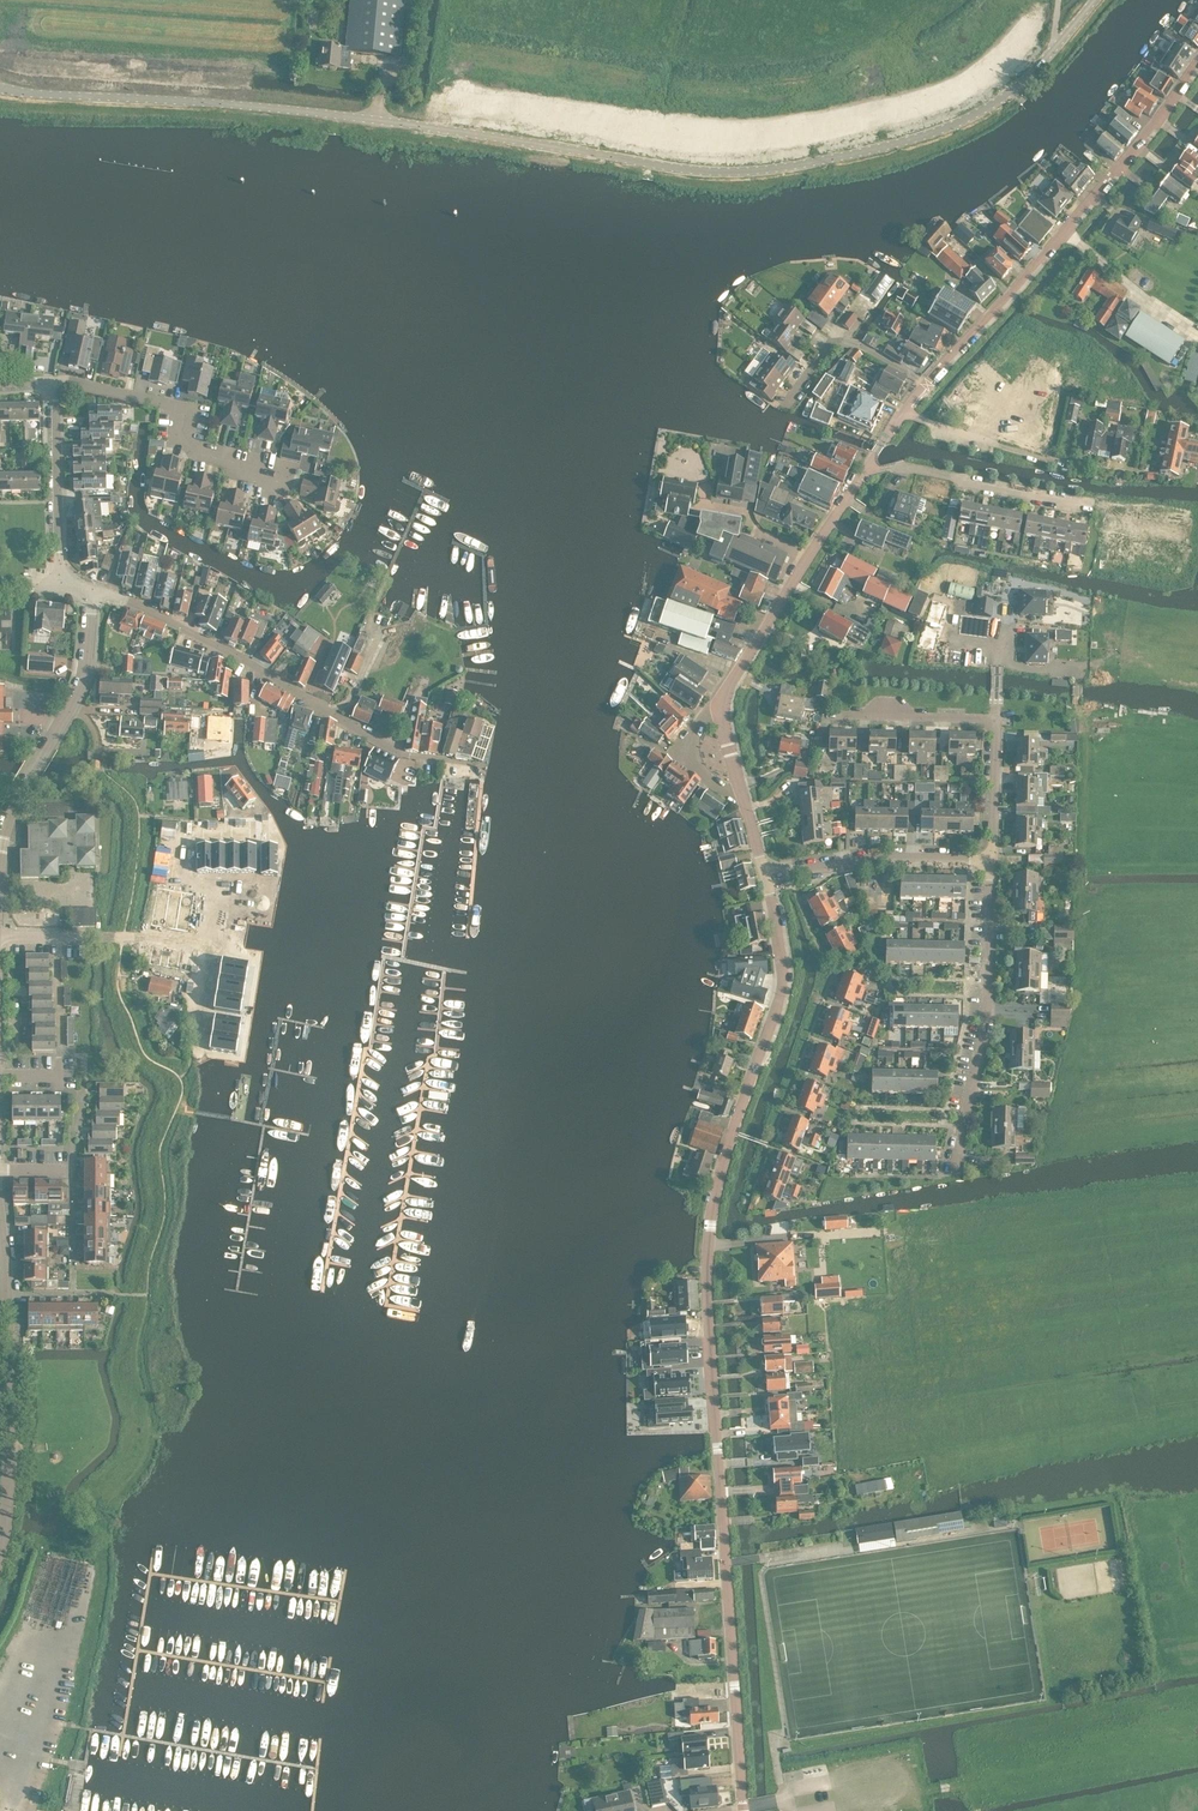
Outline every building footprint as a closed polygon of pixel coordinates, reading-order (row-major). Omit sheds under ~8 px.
[(345,47),(321,45),(319,66),(349,69),(351,51),(400,56),(405,0),(350,0),(345,47)] [(1181,17),(1177,22),(1183,25),(1178,33),(1197,47),(1197,29),(1192,25),(1187,22),(1188,21),(1181,16),(1181,17)] [(1166,29),(1162,35),(1174,42),(1166,54),(1185,66),(1193,55),(1185,50),(1189,44),(1166,29)] [(1154,62),(1150,67),(1150,68),(1157,73),(1167,79),(1171,73),(1177,78),(1185,66),(1166,54),(1159,65),(1154,62)] [(1164,97),(1173,83),(1167,79),(1157,73),(1150,85),(1138,77),(1133,84),(1149,95),(1153,90),(1164,97)] [(1157,102),(1140,90),(1131,102),(1128,101),(1124,108),(1139,118),(1143,111),(1149,115),(1157,102)] [(1107,128),(1127,145),(1137,133),(1127,124),(1131,118),(1118,107),(1114,113),(1117,116),(1107,128)] [(1094,130),(1100,135),(1103,131),(1097,127),(1094,130)] [(1123,149),(1122,148),(1105,133),(1096,144),(1114,160),(1123,149)] [(1188,150),(1179,161),(1183,164),(1180,169),(1177,167),(1171,174),(1186,185),(1190,187),(1197,178),(1197,154),(1197,153),(1195,156),(1188,150)] [(1060,158),(1056,162),(1055,163),(1060,168),(1063,170),(1063,169),(1085,187),(1094,176),(1092,175),(1079,164),(1075,170),(1060,158)] [(1062,185),(1077,197),(1085,187),(1063,169),(1063,170),(1060,168),(1056,173),(1066,181),(1062,185)] [(1142,208),(1154,214),(1168,196),(1179,204),(1188,192),(1168,177),(1168,176),(1167,177),(1164,178),(1162,180),(1162,184),(1142,208)] [(1057,177),(1054,181),(1060,186),(1063,182),(1057,177)] [(1055,217),(1073,196),(1060,186),(1054,181),(1037,203),(1055,217)] [(1018,227),(1039,244),(1053,226),(1032,209),(1018,227)] [(999,212),(994,218),(1005,227),(1010,220),(999,212)] [(1186,227),(1190,219),(1178,214),(1175,221),(1186,227)] [(1128,244),(1136,231),(1135,230),(1139,223),(1130,217),(1126,224),(1119,220),(1111,234),(1128,244)] [(1177,231),(1150,219),(1146,229),(1173,240),(1177,231)] [(931,252),(949,232),(947,229),(936,220),(918,241),(923,245),(931,252)] [(1013,223),(1010,220),(1005,227),(995,238),(1019,261),(1030,248),(1008,228),(1013,223)] [(959,225),(953,231),(967,244),(973,238),(959,225)] [(968,248),(959,240),(954,245),(963,253),(968,248)] [(983,275),(975,267),(973,270),(941,241),(931,252),(930,253),(950,272),(951,271),(960,279),(962,277),(963,279),(965,277),(973,285),(968,291),(981,303),(995,288),(983,275)] [(984,262),(1002,280),(1010,271),(1009,270),(1012,266),(1003,257),(1005,255),(999,248),(996,251),(996,250),(994,252),(992,250),(990,252),(992,254),(984,262)] [(1072,295),(1082,302),(1091,288),(1107,299),(1093,320),(1105,328),(1126,295),(1125,294),(1127,289),(1110,278),(1111,276),(1105,272),(1101,279),(1088,271),(1072,295)] [(818,288),(845,308),(849,303),(841,298),(848,289),(828,274),(818,288)] [(880,274),(866,293),(877,301),(891,281),(880,274)] [(845,308),(818,288),(808,302),(828,317),(834,308),(842,313),(845,308)] [(918,297),(903,288),(897,297),(913,306),(918,297)] [(975,306),(953,292),(952,294),(941,288),(925,314),(957,333),(975,306)] [(1116,315),(1130,324),(1140,309),(1126,300),(1116,315)] [(816,328),(784,304),(772,320),(777,324),(778,323),(793,334),(799,325),(812,334),(816,328)] [(883,332),(892,336),(893,333),(896,335),(904,320),(884,309),(880,316),(889,320),(885,328),(883,332)] [(814,310),(808,317),(822,329),(828,321),(814,310)] [(840,323),(849,329),(857,318),(849,311),(840,323)] [(1140,312),(1124,336),(1169,365),(1184,341),(1140,312)] [(20,346),(27,346),(31,315),(7,313),(4,333),(21,335),(20,346)] [(31,315),(27,346),(34,347),(35,337),(52,339),(55,318),(31,315)] [(1130,326),(1114,315),(1104,331),(1119,342),(1130,326)] [(856,331),(864,320),(859,317),(851,328),(856,331)] [(1075,320),(1074,323),(1073,325),(1086,330),(1088,326),(1088,325),(1075,320)] [(797,337),(793,334),(778,323),(777,324),(767,337),(799,361),(804,355),(791,346),(797,337)] [(940,352),(949,333),(930,325),(927,331),(916,325),(907,342),(920,350),(923,344),(930,347),(929,348),(940,352)] [(71,355),(69,366),(87,370),(93,342),(83,339),(84,333),(69,329),(63,353),(71,355)] [(862,341),(867,343),(870,338),(865,335),(862,341)] [(118,339),(118,341),(109,339),(100,373),(109,375),(110,371),(128,376),(134,351),(125,349),(127,341),(118,339)] [(905,342),(903,341),(897,339),(891,348),(887,346),(883,353),(900,363),(904,357),(920,367),(928,356),(905,342)] [(148,347),(143,371),(151,373),(149,380),(167,385),(168,382),(177,384),(182,362),(173,360),(157,356),(159,350),(148,347)] [(862,354),(855,348),(848,356),(855,362),(862,354)] [(137,353),(133,352),(132,359),(131,362),(133,362),(138,363),(139,359),(140,353),(137,353)] [(1184,380),(1186,381),(1191,382),(1194,383),(1197,367),(1197,354),(1194,353),(1191,352),(1184,380)] [(769,353),(761,365),(760,365),(783,381),(791,370),(792,371),(796,365),(780,353),(777,358),(769,353)] [(183,380),(191,382),(188,393),(206,397),(213,369),(204,367),(202,366),(203,360),(188,356),(183,380)] [(774,393),(782,382),(783,381),(760,365),(761,365),(753,359),(745,371),(752,377),(751,378),(754,379),(750,385),(771,400),(775,394),(774,393)] [(828,373),(846,382),(854,366),(841,360),(828,373)] [(884,401),(885,399),(891,390),(897,394),(906,378),(887,367),(879,382),(876,381),(870,393),(884,401)] [(826,390),(833,380),(826,376),(824,375),(817,384),(826,390)] [(220,423),(228,425),(238,383),(223,380),(218,402),(225,403),(220,423)] [(238,383),(228,425),(237,427),(241,407),(248,409),(253,387),(238,383)] [(846,420),(871,431),(884,403),(858,392),(850,387),(843,403),(837,415),(846,419),(846,420)] [(275,398),(266,439),(274,441),(278,422),(285,424),(285,423),(290,424),(294,419),(287,417),(290,402),(286,401),(287,395),(276,392),(275,398)] [(258,437),(266,439),(275,398),(260,395),(255,417),(262,418),(258,437)] [(1071,395),(1069,404),(1070,404),(1078,406),(1080,397),(1071,395)] [(1118,421),(1121,404),(1121,403),(1108,401),(1105,418),(1118,421)] [(1066,421),(1076,423),(1079,406),(1078,406),(1070,404),(1069,404),(1066,421)] [(10,422),(10,405),(0,405),(0,429),(0,422),(10,422)] [(10,422),(25,422),(25,405),(10,405),(10,422)] [(25,422),(25,429),(28,429),(29,429),(29,422),(43,421),(43,416),(40,416),(39,405),(25,405),(25,422)] [(90,414),(90,424),(120,424),(122,424),(122,406),(98,406),(98,414),(90,414)] [(813,407),(809,418),(812,420),(827,426),(832,415),(813,407)] [(1147,420),(1154,421),(1155,414),(1148,413),(1147,420)] [(1098,450),(1101,431),(1102,424),(1090,422),(1084,453),(1097,455),(1098,450)] [(82,431),(82,441),(112,440),(121,440),(120,424),(90,424),(90,431),(82,431)] [(1165,449),(1197,456),(1197,443),(1186,440),(1188,428),(1170,424),(1165,449)] [(1131,444),(1134,429),(1119,426),(1112,458),(1125,461),(1128,443),(1131,444)] [(329,452),(333,434),(313,429),(312,432),(295,428),(292,443),(284,442),(281,457),(300,462),(302,454),(310,456),(310,454),(317,456),(318,450),(329,452)] [(1101,431),(1098,450),(1110,453),(1113,434),(1101,431)] [(820,439),(829,443),(831,437),(823,434),(820,439)] [(149,446),(149,447),(157,447),(164,448),(165,440),(149,439),(149,446)] [(74,458),(82,457),(106,457),(106,451),(112,451),(112,440),(82,441),(82,448),(73,448),(74,458)] [(838,444),(832,459),(831,461),(849,469),(856,452),(838,444)] [(1163,456),(1160,472),(1178,476),(1181,460),(1197,463),(1197,456),(1165,449),(1163,456)] [(762,455),(759,455),(746,452),(744,463),(727,460),(723,481),(719,480),(716,497),(741,502),(744,484),(756,487),(762,455)] [(843,481),(843,480),(848,469),(816,455),(816,456),(811,453),(806,463),(811,466),(811,467),(843,481)] [(150,496),(163,499),(173,457),(165,455),(161,472),(156,470),(150,496)] [(74,474),(82,474),(106,474),(106,457),(82,457),(82,464),(74,465),(74,474)] [(173,457),(163,499),(175,502),(178,500),(179,496),(177,496),(182,476),(176,475),(180,459),(173,457)] [(778,463),(775,469),(781,472),(784,465),(778,463)] [(842,487),(841,484),(808,469),(806,474),(791,467),(788,475),(802,482),(835,498),(837,497),(842,487)] [(183,507),(196,510),(205,474),(197,472),(193,489),(188,487),(183,507)] [(40,474),(26,475),(26,491),(41,491),(40,474)] [(82,491),(82,495),(106,495),(106,474),(82,474),(82,481),(74,481),(74,491),(82,491)] [(205,474),(196,510),(209,513),(214,493),(208,492),(212,476),(205,474)] [(0,475),(0,492),(12,492),(11,475),(0,475)] [(26,475),(11,475),(12,492),(26,491),(26,475)] [(771,477),(768,484),(788,492),(789,492),(790,489),(791,487),(779,482),(780,480),(771,477)] [(303,480),(301,487),(338,496),(341,483),(321,478),(319,483),(303,480)] [(664,478),(661,496),(668,497),(665,513),(680,515),(677,524),(670,521),(664,536),(692,547),(696,538),(696,537),(700,526),(699,522),(699,519),(690,517),(692,501),(694,501),(697,485),(664,478)] [(788,492),(768,484),(760,481),(755,511),(791,526),(792,522),(811,530),(817,515),(791,504),(794,497),(787,494),(788,492)] [(830,509),(835,498),(802,482),(797,493),(800,495),(830,509)] [(338,496),(301,487),(300,495),(316,499),(315,504),(325,506),(324,510),(336,513),(339,512),(340,504),(339,502),(336,502),(338,496)] [(216,524),(228,527),(237,491),(229,489),(225,505),(220,504),(216,524)] [(237,491),(228,527),(241,530),(246,510),(241,509),(244,493),(237,491)] [(895,491),(891,505),(916,513),(920,499),(895,491)] [(74,504),(76,519),(93,517),(92,507),(97,503),(113,503),(113,495),(106,495),(82,495),(82,503),(74,504)] [(296,500),(289,504),(309,536),(316,531),(320,538),(325,534),(326,531),(324,528),(321,527),(320,528),(309,511),(305,514),(296,500)] [(309,536),(289,504),(283,508),(292,523),(287,525),(294,537),(291,539),(294,545),(296,546),(298,548),(301,548),(303,547),(304,545),(305,543),(305,541),(304,539),(309,536)] [(974,535),(975,526),(973,525),(977,506),(962,504),(958,523),(970,525),(968,534),(974,535)] [(916,513),(891,505),(886,519),(912,527),(916,513)] [(248,541),(261,544),(269,508),(261,506),(258,522),(252,521),(248,541)] [(973,525),(975,526),(985,528),(983,537),(989,538),(990,529),(988,528),(992,509),(977,506),(973,525)] [(269,508),(261,544),(265,545),(266,548),(267,550),(269,552),(270,553),(273,554),(275,552),(277,551),(279,548),(280,541),(277,540),(278,538),(277,538),(275,538),(276,535),(278,527),(273,526),(276,509),(269,508)] [(988,528),(990,529),(999,530),(998,540),(1003,541),(1005,531),(1003,531),(1006,512),(992,509),(988,528)] [(1003,531),(1005,531),(1015,533),(1013,543),(1018,544),(1020,533),(1018,533),(1022,515),(1006,512),(1003,531)] [(696,537),(696,538),(718,545),(719,543),(728,546),(731,538),(731,539),(732,539),(733,539),(737,540),(741,521),(700,513),(699,519),(699,522),(700,526),(696,537)] [(1027,516),(1024,535),(1035,537),(1034,546),(1039,548),(1041,539),(1039,538),(1043,519),(1027,516)] [(76,519),(77,534),(94,532),(93,517),(76,519)] [(1039,538),(1041,539),(1050,540),(1049,550),(1054,551),(1056,541),(1054,541),(1057,522),(1043,519),(1039,538)] [(888,529),(887,533),(861,522),(860,526),(857,527),(856,532),(857,534),(855,538),(864,541),(863,544),(872,547),(873,545),(881,548),(884,540),(906,549),(911,538),(888,529)] [(1054,541),(1056,541),(1065,543),(1063,552),(1069,553),(1071,544),(1068,544),(1072,525),(1057,522),(1054,541)] [(955,524),(947,523),(945,523),(942,539),(952,540),(955,524)] [(1068,544),(1071,544),(1080,546),(1078,555),(1084,556),(1086,546),(1084,545),(1087,528),(1072,525),(1068,544)] [(77,534),(79,549),(96,547),(94,532),(77,534)] [(1102,562),(1107,563),(1108,557),(1106,556),(1110,535),(1098,533),(1094,554),(1103,556),(1102,562)] [(788,554),(741,534),(738,542),(732,539),(731,539),(723,560),(775,582),(788,554)] [(276,535),(275,538),(277,538),(278,538),(277,540),(280,541),(279,548),(278,550),(280,551),(283,551),(286,550),(284,537),(276,535)] [(1117,558),(1121,537),(1110,535),(1106,556),(1108,557),(1117,558)] [(1128,561),(1133,540),(1121,537),(1117,558),(1126,560),(1125,567),(1129,568),(1131,561),(1128,561)] [(1140,563),(1144,542),(1133,540),(1128,561),(1140,563)] [(1151,565),(1155,544),(1144,542),(1140,563),(1149,565),(1147,571),(1152,572),(1153,566),(1151,565)] [(954,551),(962,553),(963,546),(956,544),(954,551)] [(1162,567),(1166,546),(1155,544),(1151,565),(1162,567)] [(1174,570),(1178,549),(1166,546),(1162,567),(1171,569),(1170,576),(1175,577),(1176,570),(1174,570)] [(96,547),(79,549),(80,564),(90,563),(91,570),(98,569),(96,547)] [(1185,572),(1190,551),(1178,549),(1174,570),(1185,572)] [(122,586),(131,589),(136,569),(139,570),(141,564),(142,557),(142,556),(141,558),(122,553),(116,576),(124,578),(122,586)] [(101,568),(108,571),(114,556),(107,554),(101,568)] [(141,564),(139,570),(135,587),(143,589),(141,597),(150,599),(155,579),(158,580),(164,557),(159,556),(157,568),(141,564)] [(910,597),(899,592),(872,579),(876,570),(848,556),(839,573),(830,568),(818,592),(837,602),(849,578),(866,586),(863,592),(903,611),(910,597)] [(736,623),(744,605),(735,601),(736,597),(727,594),(729,589),(680,567),(666,599),(687,608),(695,610),(697,606),(706,610),(705,613),(736,623)] [(204,568),(200,584),(206,586),(210,569),(204,568)] [(742,579),(744,573),(745,573),(736,569),(734,575),(742,579)] [(875,578),(889,584),(893,576),(880,569),(875,578)] [(160,575),(154,598),(162,600),(160,608),(169,610),(177,579),(160,575)] [(739,599),(758,607),(763,596),(761,595),(766,582),(749,575),(746,583),(743,582),(740,587),(744,589),(739,599)] [(951,581),(947,593),(971,599),(974,588),(951,581)] [(932,597),(927,609),(924,618),(934,622),(943,600),(934,596),(938,588),(923,582),(919,592),(932,597)] [(179,587),(178,593),(173,613),(187,617),(192,596),(191,596),(193,590),(179,587)] [(1045,592),(1021,591),(1020,615),(1045,616),(1045,592)] [(320,593),(316,598),(323,604),(327,599),(320,593)] [(199,625),(216,631),(227,602),(210,596),(209,598),(203,596),(196,615),(202,617),(199,625)] [(655,598),(651,613),(649,620),(683,631),(678,644),(706,654),(711,640),(712,636),(710,635),(715,619),(655,598)] [(977,599),(975,614),(991,616),(993,601),(977,599)] [(34,632),(50,633),(50,627),(63,628),(65,606),(37,603),(34,632)] [(120,624),(137,630),(143,613),(126,607),(120,624)] [(1125,620),(1149,620),(1149,610),(1125,609),(1125,620)] [(231,622),(224,639),(236,644),(238,641),(237,641),(246,620),(234,615),(232,613),(227,611),(224,619),(231,622)] [(847,634),(864,644),(871,632),(845,617),(841,623),(827,615),(819,630),(842,643),(847,634)] [(161,638),(166,625),(144,616),(139,629),(145,631),(143,636),(152,639),(154,635),(161,638)] [(246,620),(237,641),(238,641),(250,646),(254,636),(260,639),(267,622),(261,619),(260,621),(248,616),(246,620)] [(339,625),(357,633),(361,624),(344,616),(339,625)] [(989,617),(962,616),(961,633),(988,634),(989,617)] [(728,645),(734,626),(715,619),(710,635),(712,636),(711,640),(715,641),(711,652),(735,661),(742,650),(728,645)] [(884,634),(906,641),(911,627),(888,619),(884,634)] [(297,629),(290,637),(297,642),(303,633),(297,629)] [(1057,640),(1073,640),(1073,630),(1058,629),(1057,640)] [(352,649),(351,652),(357,655),(358,652),(360,652),(368,635),(360,632),(352,649)] [(303,633),(297,642),(309,650),(316,641),(303,633)] [(260,654),(267,660),(271,663),(282,648),(277,644),(281,638),(276,634),(260,654)] [(1027,635),(1026,664),(1047,664),(1048,635),(1039,635),(1032,635),(1027,635)] [(293,648),(304,657),(309,650),(297,642),(293,648)] [(662,653),(664,646),(656,643),(653,650),(662,653)] [(199,668),(202,657),(203,653),(175,645),(171,660),(199,668)] [(319,670),(313,684),(314,684),(314,683),(332,691),(331,692),(333,692),(348,657),(351,650),(350,649),(349,652),(334,645),(331,652),(330,652),(323,667),(324,667),(322,671),(319,670)] [(344,668),(357,674),(364,659),(364,658),(351,652),(349,657),(344,667),(344,668)] [(28,670),(53,672),(55,658),(29,656),(28,670)] [(122,673),(132,673),(133,656),(123,656),(122,673)] [(202,657),(199,668),(198,673),(205,675),(210,659),(202,657)] [(677,681),(670,692),(695,708),(706,692),(697,686),(702,679),(707,672),(684,657),(671,677),(677,681)] [(304,658),(303,660),(293,682),(304,687),(315,663),(304,658)] [(209,682),(218,684),(216,695),(227,697),(231,672),(224,671),(225,661),(212,659),(209,682)] [(152,676),(152,685),(163,685),(163,677),(152,676)] [(101,678),(100,694),(101,694),(101,704),(117,705),(118,694),(131,695),(132,680),(101,678)] [(167,688),(182,689),(182,679),(168,679),(167,688)] [(819,688),(826,690),(827,690),(828,683),(820,682),(819,688)] [(234,684),(234,705),(248,705),(249,684),(234,684)] [(259,698),(286,713),(294,699),(267,684),(259,698)] [(3,752),(3,722),(12,722),(12,710),(3,710),(3,685),(0,685),(0,752),(3,752)] [(813,711),(815,701),(791,697),(793,687),(781,685),(779,694),(778,694),(774,717),(801,722),(804,709),(813,711)] [(445,703),(452,705),(457,691),(449,688),(445,703)] [(401,702),(383,695),(380,704),(369,700),(371,696),(363,692),(358,704),(357,704),(352,717),(368,724),(373,712),(380,715),(382,709),(400,716),(404,706),(405,704),(404,704),(401,702)] [(666,717),(657,727),(656,728),(668,739),(678,728),(679,728),(689,717),(666,696),(656,707),(666,717)] [(141,699),(141,707),(140,714),(158,715),(158,707),(161,708),(162,700),(141,699)] [(423,723),(426,706),(414,704),(406,700),(404,704),(405,704),(404,706),(413,709),(406,751),(418,752),(423,723)] [(289,727),(284,747),(291,749),(294,736),(295,736),(297,730),(306,733),(313,713),(293,706),(289,727)] [(462,708),(454,706),(452,716),(461,717),(462,708)] [(184,719),(185,712),(162,711),(162,723),(165,724),(164,737),(174,737),(174,731),(188,732),(189,720),(184,719)] [(658,743),(663,736),(654,730),(643,722),(637,717),(626,711),(624,715),(633,722),(629,728),(637,734),(639,730),(658,743)] [(120,736),(143,738),(144,726),(156,727),(157,719),(145,718),(144,719),(122,717),(122,723),(121,723),(120,736)] [(446,729),(450,731),(443,754),(455,757),(455,758),(470,760),(478,735),(482,724),(462,717),(460,719),(447,720),(445,729),(446,729)] [(253,740),(253,742),(275,744),(277,720),(267,719),(255,718),(253,740)] [(318,744),(333,746),(337,722),(322,718),(318,744)] [(647,718),(643,722),(654,730),(656,728),(657,727),(647,718)] [(1069,718),(1069,731),(1078,731),(1078,722),(1076,718),(1069,718)] [(316,719),(309,741),(316,743),(319,732),(318,732),(322,720),(316,719)] [(206,723),(204,739),(216,739),(215,744),(224,744),(226,725),(219,724),(219,722),(213,722),(213,724),(206,723)] [(419,752),(437,754),(442,725),(424,723),(419,752)] [(841,762),(842,731),(829,731),(828,734),(821,734),(821,748),(828,748),(828,752),(836,752),(836,761),(841,762)] [(855,731),(842,731),(841,762),(846,762),(846,752),(855,752),(855,731)] [(876,762),(881,763),(882,732),(868,731),(868,753),(876,753),(876,762)] [(895,732),(882,732),(881,763),(886,763),(886,753),(895,753),(895,732)] [(921,763),(922,733),(908,732),(908,754),(916,754),(916,763),(921,763)] [(1079,744),(1079,733),(1070,732),(1069,743),(1079,744)] [(935,733),(922,733),(921,763),(926,764),(926,754),(935,754),(935,733)] [(956,764),(961,764),(962,733),(948,733),(948,754),(956,755),(956,764)] [(975,755),(975,750),(981,750),(982,737),(975,737),(975,734),(962,733),(961,764),(966,764),(966,755),(975,755)] [(792,739),(791,741),(781,739),(780,746),(778,747),(778,750),(779,752),(779,754),(798,757),(800,748),(807,749),(808,741),(792,739)] [(1017,740),(1017,753),(1047,754),(1048,749),(1038,749),(1038,740),(1017,740)] [(341,794),(343,789),(344,779),(344,778),(343,778),(348,748),(335,746),(331,772),(338,774),(338,777),(336,776),(334,793),(341,794)] [(362,751),(348,748),(343,778),(344,778),(349,779),(351,767),(359,768),(362,751)] [(652,788),(672,760),(662,753),(662,754),(654,748),(648,757),(656,762),(654,765),(643,781),(652,788)] [(374,749),(365,766),(367,767),(364,772),(377,778),(379,773),(389,778),(398,760),(374,749)] [(1047,754),(1017,753),(1016,766),(1038,767),(1038,758),(1047,759),(1047,754)] [(673,761),(673,762),(663,776),(674,784),(669,792),(673,794),(678,787),(688,773),(688,772),(689,772),(673,761)] [(796,762),(793,775),(806,777),(808,764),(796,762)] [(1050,766),(1050,774),(1050,775),(1064,776),(1065,767),(1050,766)] [(682,807),(700,780),(701,780),(689,772),(688,772),(688,773),(678,787),(673,794),(669,792),(667,794),(679,802),(678,804),(682,807)] [(1047,786),(1039,786),(1039,773),(1018,773),(1018,779),(1016,779),(1016,793),(1047,793),(1047,788),(1047,786)] [(197,777),(198,803),(213,802),(211,776),(197,777)] [(238,776),(225,786),(234,798),(243,809),(255,799),(247,788),(238,776)] [(846,778),(832,778),(831,787),(846,787),(846,778)] [(480,780),(470,779),(466,830),(475,831),(480,780)] [(166,794),(167,801),(187,800),(186,780),(169,781),(170,794),(166,794)] [(829,797),(821,798),(820,790),(823,790),(822,781),(806,783),(807,791),(797,792),(799,805),(829,802),(829,797)] [(696,806),(706,814),(715,820),(727,804),(707,790),(706,791),(700,787),(690,800),(697,805),(696,806)] [(1043,807),(1043,798),(1046,798),(1047,793),(1016,793),(1015,806),(1017,806),(1017,813),(1036,813),(1037,807),(1043,807)] [(854,830),(867,831),(868,800),(863,800),(863,809),(854,809),(854,817),(854,824),(854,830)] [(873,800),(868,800),(867,831),(880,831),(881,810),(873,810),(873,800)] [(881,810),(880,831),(893,831),(894,800),(889,800),(889,810),(881,810)] [(907,801),(907,810),(899,810),(899,800),(894,800),(893,831),(913,832),(914,801),(907,801)] [(920,832),(933,832),(934,801),(929,801),(929,811),(920,811),(920,832)] [(939,801),(934,801),(933,832),(946,832),(947,811),(939,811),(939,801)] [(799,805),(800,818),(823,816),(822,808),(830,807),(829,802),(799,805)] [(955,811),(947,811),(946,832),(959,833),(960,802),(955,802),(955,811)] [(973,833),(973,824),(980,824),(980,812),(965,812),(965,802),(960,802),(959,833),(973,833)] [(96,867),(95,815),(76,815),(76,821),(67,821),(67,820),(48,821),(48,823),(28,823),(28,850),(20,850),(20,878),(59,877),(59,865),(76,865),(76,868),(96,867)] [(841,822),(823,824),(823,816),(800,818),(801,831),(833,828),(841,827),(841,822)] [(715,822),(719,836),(720,840),(744,834),(740,820),(723,824),(721,819),(715,822)] [(1044,820),(1036,820),(1015,819),(1015,833),(1046,833),(1046,828),(1044,828),(1044,820)] [(823,834),(832,833),(834,833),(833,828),(801,831),(803,844),(824,842),(823,834)] [(1046,833),(1015,833),(1014,846),(1036,846),(1036,838),(1045,838),(1046,833)] [(723,845),(725,853),(717,855),(718,858),(732,855),(731,851),(747,847),(745,837),(745,836),(744,834),(720,840),(721,845),(723,845)] [(212,845),(197,845),(197,872),(212,872),(212,845)] [(226,845),(212,845),(212,872),(226,872),(226,845)] [(240,845),(226,845),(226,872),(240,872),(240,845)] [(255,845),(240,845),(240,872),(255,872),(255,845)] [(261,845),(261,874),(277,874),(277,845),(261,845)] [(718,858),(721,869),(736,865),(734,854),(732,855),(718,858)] [(1062,856),(1043,855),(1043,863),(1062,863),(1062,856)] [(734,868),(740,891),(755,887),(750,865),(734,868)] [(1014,873),(1013,892),(1037,893),(1038,874),(1014,873)] [(913,898),(914,877),(900,877),(900,898),(913,898)] [(926,898),(926,877),(914,877),(913,898),(926,898)] [(939,898),(939,878),(926,877),(926,898),(939,898)] [(939,878),(939,898),(952,899),(952,878),(939,878)] [(966,878),(952,878),(952,899),(965,899),(966,878)] [(157,887),(151,925),(189,931),(195,893),(157,887)] [(848,890),(843,893),(845,898),(851,895),(848,890)] [(815,915),(836,903),(838,902),(840,901),(844,899),(841,892),(833,897),(828,900),(824,893),(808,902),(815,915)] [(1037,912),(1037,893),(1013,892),(1013,912),(1037,912)] [(852,903),(849,897),(844,899),(840,901),(843,907),(852,903)] [(839,909),(836,903),(815,915),(821,927),(838,919),(834,912),(839,909)] [(96,927),(96,908),(71,908),(71,927),(96,927)] [(885,920),(893,921),(893,912),(885,911),(885,920)] [(744,918),(745,923),(746,927),(740,929),(742,941),(749,940),(749,944),(766,940),(761,914),(744,918)] [(826,936),(833,949),(854,937),(851,931),(846,934),(842,927),(826,936)] [(1070,946),(1070,940),(1073,941),(1073,933),(1054,933),(1054,940),(1054,945),(1070,946)] [(839,961),(849,956),(855,953),(852,946),(857,943),(854,937),(833,949),(839,961)] [(899,963),(899,942),(886,942),(885,963),(899,963)] [(899,963),(911,963),(912,943),(899,942),(899,963)] [(911,963),(924,964),(925,943),(912,943),(911,963)] [(924,964),(937,964),(938,943),(925,943),(924,964)] [(937,964),(950,964),(951,944),(938,943),(937,964)] [(153,944),(150,962),(178,967),(181,948),(153,944)] [(964,944),(951,944),(950,964),(964,965),(964,944)] [(750,946),(740,947),(740,955),(751,954),(750,946)] [(1017,952),(1016,971),(1040,972),(1047,972),(1048,953),(1017,952)] [(29,983),(49,983),(49,955),(26,955),(26,965),(29,965),(29,983)] [(760,988),(764,974),(767,974),(766,957),(734,959),(735,976),(737,976),(735,980),(734,980),(730,993),(763,1003),(768,990),(760,988)] [(222,959),(219,976),(246,980),(249,963),(222,959)] [(1040,972),(1016,971),(1016,990),(1040,991),(1040,972)] [(840,985),(863,994),(865,987),(859,985),(862,978),(845,972),(840,985)] [(219,976),(217,992),(243,997),(246,980),(219,976)] [(150,990),(168,995),(171,982),(153,978),(150,990)] [(32,993),(32,1010),(52,1010),(52,983),(49,983),(29,983),(29,993),(32,993)] [(861,1000),(863,994),(840,985),(835,999),(852,1005),(855,998),(861,1000)] [(217,992),(214,1009),(240,1014),(243,997),(217,992)] [(864,1001),(875,1005),(877,999),(866,995),(864,1001)] [(756,1024),(762,1008),(745,1002),(739,1017),(740,1017),(740,1018),(744,1019),(744,1020),(756,1024)] [(154,1018),(158,1021),(156,1024),(159,1026),(157,1030),(164,1035),(179,1015),(177,1014),(182,1007),(170,1005),(166,1010),(162,1007),(154,1018)] [(892,1027),(905,1027),(906,1006),(892,1006),(892,1027)] [(918,1027),(919,1006),(906,1006),(905,1027),(918,1027)] [(931,1028),(931,1007),(919,1006),(918,1027),(931,1028)] [(931,1028),(944,1028),(944,1007),(931,1007),(931,1028)] [(958,1007),(944,1007),(944,1028),(957,1028),(958,1007)] [(827,1021),(850,1030),(852,1023),(846,1021),(849,1014),(832,1008),(827,1021)] [(52,1010),(32,1010),(32,1020),(35,1020),(35,1042),(32,1042),(32,1052),(55,1052),(55,1010),(52,1010)] [(215,1016),(212,1033),(239,1037),(242,1020),(215,1016)] [(729,1041),(735,1043),(738,1035),(751,1039),(756,1024),(744,1020),(744,1019),(740,1018),(740,1017),(739,1017),(734,1033),(729,1032),(721,1029),(718,1037),(729,1041)] [(870,1017),(864,1035),(871,1038),(877,1020),(870,1017)] [(848,1036),(850,1030),(827,1021),(822,1035),(839,1041),(842,1034),(848,1036)] [(853,1030),(861,1033),(863,1028),(855,1025),(853,1030)] [(1034,1031),(1010,1031),(1010,1050),(1033,1050),(1034,1031)] [(212,1033),(209,1050),(236,1054),(239,1037),(212,1033)] [(871,1039),(864,1037),(861,1043),(868,1046),(871,1039)] [(837,1048),(836,1050),(819,1044),(819,1045),(815,1043),(812,1053),(814,1054),(813,1057),(814,1057),(837,1066),(839,1060),(841,1060),(844,1051),(837,1048)] [(859,1052),(866,1055),(868,1048),(861,1045),(859,1052)] [(729,1053),(725,1051),(725,1050),(721,1049),(716,1064),(711,1062),(708,1072),(712,1073),(712,1074),(727,1079),(732,1062),(726,1059),(729,1053)] [(1033,1050),(1010,1050),(1009,1069),(1033,1070),(1033,1050)] [(866,1056),(858,1053),(851,1071),(860,1074),(866,1056)] [(834,1072),(837,1066),(814,1057),(809,1071),(826,1077),(829,1070),(834,1072)] [(871,1092),(884,1092),(885,1071),(871,1071),(871,1092)] [(897,1092),(898,1072),(885,1071),(884,1092),(897,1092)] [(897,1092),(910,1093),(911,1072),(898,1072),(897,1092)] [(923,1093),(924,1072),(911,1072),(910,1093),(923,1093)] [(937,1073),(924,1072),(923,1093),(937,1093),(937,1080),(937,1073)] [(806,1080),(801,1094),(824,1102),(826,1096),(820,1094),(823,1086),(806,1080)] [(100,1090),(100,1097),(123,1097),(124,1083),(96,1083),(96,1090),(100,1090)] [(712,1094),(723,1097),(725,1097),(726,1098),(728,1089),(715,1085),(712,1094)] [(723,1097),(712,1094),(700,1090),(698,1099),(721,1105),(723,1097)] [(12,1121),(24,1121),(24,1097),(18,1097),(18,1093),(13,1093),(13,1097),(12,1097),(12,1121)] [(24,1121),(36,1121),(36,1093),(31,1093),(31,1097),(24,1097),(24,1121)] [(36,1121),(48,1121),(48,1097),(42,1097),(42,1093),(36,1093),(36,1121)] [(48,1097),(48,1121),(61,1121),(61,1097),(60,1097),(60,1094),(55,1094),(55,1097),(48,1097)] [(824,1102),(801,1094),(796,1107),(813,1113),(816,1106),(821,1108),(824,1102)] [(96,1104),(96,1112),(120,1112),(123,1112),(123,1097),(100,1097),(100,1104),(96,1104)] [(733,1100),(726,1098),(725,1097),(718,1116),(728,1116),(733,1100)] [(842,1104),(840,1109),(848,1112),(852,1103),(847,1102),(846,1105),(845,1106),(842,1104)] [(1017,1109),(1016,1109),(992,1109),(992,1128),(1016,1129),(1023,1129),(1023,1116),(1026,1114),(1026,1110),(1024,1107),(1020,1107),(1017,1109)] [(92,1119),(92,1126),(116,1126),(120,1126),(120,1112),(96,1112),(96,1119),(92,1119)] [(698,1118),(689,1145),(715,1154),(724,1127),(710,1123),(712,1116),(701,1112),(699,1119),(698,1118)] [(787,1131),(803,1136),(808,1122),(793,1116),(787,1131)] [(88,1133),(88,1140),(112,1140),(116,1140),(116,1126),(92,1126),(92,1133),(88,1133)] [(1016,1129),(992,1128),(992,1147),(1016,1148),(1016,1129)] [(798,1151),(801,1142),(819,1149),(821,1143),(817,1141),(810,1139),(803,1136),(787,1131),(782,1145),(798,1151)] [(812,1133),(810,1139),(817,1141),(819,1136),(812,1133)] [(832,1134),(828,1145),(834,1148),(839,1136),(832,1134)] [(861,1159),(862,1135),(847,1134),(847,1141),(839,1141),(839,1152),(846,1152),(846,1158),(858,1158),(858,1168),(863,1169),(863,1159),(861,1159)] [(877,1169),(878,1159),(876,1159),(876,1135),(862,1135),(861,1159),(863,1159),(873,1159),(872,1169),(877,1169)] [(892,1169),(892,1159),(891,1159),(891,1135),(876,1135),(876,1159),(878,1159),(887,1159),(887,1169),(892,1169)] [(907,1170),(907,1160),(905,1160),(906,1136),(891,1135),(891,1159),(892,1159),(902,1160),(902,1169),(907,1170)] [(920,1160),(920,1136),(906,1136),(905,1160),(907,1160),(916,1160),(916,1170),(921,1170),(921,1160),(920,1160)] [(935,1136),(920,1136),(920,1160),(921,1160),(931,1160),(931,1170),(936,1170),(936,1160),(935,1160),(935,1136)] [(112,1140),(88,1140),(88,1147),(85,1147),(85,1154),(112,1154),(112,1140)] [(27,1157),(27,1149),(18,1149),(18,1157),(27,1157)] [(689,1173),(706,1179),(713,1157),(696,1151),(693,1161),(690,1160),(689,1163),(692,1164),(689,1173)] [(802,1162),(795,1159),(779,1153),(774,1168),(790,1173),(792,1166),(800,1169),(802,1162)] [(77,1169),(77,1174),(106,1175),(106,1174),(106,1155),(94,1155),(94,1160),(85,1160),(85,1169),(77,1169)] [(1015,1162),(1034,1163),(1034,1155),(1015,1155),(1015,1162)] [(825,1167),(818,1164),(815,1172),(822,1174),(825,1167)] [(790,1173),(774,1168),(769,1182),(784,1188),(790,1173)] [(85,1180),(85,1188),(110,1188),(110,1174),(106,1174),(106,1175),(77,1174),(77,1180),(85,1180)] [(13,1204),(28,1204),(28,1187),(28,1181),(13,1181),(13,1204)] [(28,1204),(48,1204),(48,1181),(35,1181),(35,1188),(28,1187),(28,1204)] [(48,1181),(48,1204),(48,1211),(61,1211),(62,1210),(69,1210),(69,1188),(62,1188),(62,1181),(48,1181)] [(784,1188),(769,1182),(763,1196),(775,1201),(772,1209),(787,1208),(786,1203),(780,1200),(782,1193),(796,1198),(798,1193),(791,1190),(784,1188)] [(793,1184),(791,1190),(798,1193),(800,1187),(793,1184)] [(77,1196),(77,1202),(110,1202),(110,1188),(85,1188),(85,1196),(77,1196)] [(85,1207),(85,1215),(110,1216),(110,1202),(77,1202),(77,1207),(85,1207)] [(48,1211),(48,1224),(57,1224),(57,1214),(51,1214),(51,1211),(48,1211)] [(77,1224),(77,1229),(110,1229),(110,1216),(85,1215),(85,1224),(77,1224)] [(846,1217),(824,1218),(825,1230),(847,1228),(846,1217)] [(25,1232),(25,1246),(48,1246),(48,1225),(31,1225),(31,1232),(25,1232)] [(85,1243),(88,1243),(107,1243),(110,1243),(110,1229),(77,1229),(77,1234),(85,1234),(85,1243)] [(785,1286),(795,1285),(792,1242),(756,1245),(759,1282),(784,1280),(785,1286)] [(107,1243),(88,1243),(88,1264),(102,1264),(102,1263),(109,1263),(109,1257),(107,1257),(107,1243)] [(31,1259),(31,1267),(47,1267),(53,1267),(53,1259),(48,1259),(48,1246),(25,1246),(25,1259),(31,1259)] [(47,1267),(31,1267),(25,1266),(25,1281),(31,1281),(31,1288),(58,1288),(58,1281),(56,1280),(47,1280),(47,1267)] [(679,1311),(698,1310),(696,1282),(677,1283),(678,1307),(679,1311)] [(822,1285),(815,1285),(816,1298),(840,1297),(839,1283),(822,1285)] [(794,1299),(806,1298),(806,1293),(781,1295),(781,1299),(761,1300),(761,1307),(759,1308),(759,1313),(761,1314),(761,1316),(783,1314),(782,1302),(794,1301),(794,1299)] [(28,1330),(42,1330),(42,1298),(40,1298),(40,1305),(34,1305),(34,1298),(28,1298),(28,1305),(28,1330)] [(42,1330),(56,1330),(56,1298),(51,1298),(51,1305),(45,1305),(45,1298),(42,1298),(42,1330)] [(56,1330),(70,1330),(70,1305),(61,1305),(61,1298),(56,1298),(56,1330)] [(70,1330),(83,1330),(83,1298),(78,1298),(78,1305),(72,1305),(72,1298),(70,1298),(70,1305),(70,1330)] [(83,1298),(83,1330),(98,1330),(98,1305),(89,1305),(89,1298),(83,1298)] [(656,1301),(648,1302),(649,1316),(666,1315),(666,1308),(656,1308),(656,1301)] [(678,1307),(669,1308),(669,1318),(680,1317),(679,1311),(678,1307)] [(762,1331),(762,1334),(781,1333),(780,1326),(785,1326),(785,1321),(780,1322),(780,1320),(762,1321),(762,1323),(761,1325),(761,1330),(762,1331)] [(782,1351),(782,1354),(791,1353),(790,1337),(763,1338),(763,1340),(762,1342),(762,1345),(763,1346),(763,1352),(782,1351)] [(644,1355),(650,1354),(650,1364),(661,1364),(661,1365),(670,1365),(670,1363),(685,1362),(685,1360),(687,1360),(686,1352),(685,1352),(684,1344),(678,1345),(678,1338),(643,1340),(644,1355)] [(792,1373),(791,1356),(764,1358),(764,1359),(762,1359),(761,1361),(761,1364),(762,1366),(764,1365),(765,1372),(784,1371),(784,1373),(792,1373)] [(795,1372),(811,1371),(813,1371),(813,1363),(795,1364),(795,1372)] [(645,1369),(646,1389),(652,1389),(653,1395),(688,1393),(687,1374),(669,1375),(669,1368),(645,1369)] [(788,1390),(787,1378),(787,1376),(765,1377),(765,1379),(764,1380),(764,1383),(765,1385),(766,1391),(788,1390)] [(796,1391),(813,1390),(813,1389),(812,1383),(796,1384),(796,1391)] [(766,1399),(767,1415),(797,1413),(796,1402),(800,1402),(800,1394),(785,1395),(786,1398),(766,1399)] [(682,1398),(645,1400),(647,1426),(665,1425),(666,1423),(690,1421),(689,1407),(682,1407),(682,1398)] [(790,1433),(796,1433),(795,1431),(805,1430),(804,1421),(798,1422),(797,1413),(767,1415),(768,1431),(787,1430),(787,1428),(790,1428),(790,1433)] [(779,1454),(779,1459),(777,1459),(777,1461),(797,1459),(797,1453),(810,1452),(808,1433),(791,1434),(792,1437),(772,1438),(774,1455),(779,1454)] [(818,1456),(801,1457),(801,1466),(818,1464),(818,1456)] [(790,1482),(793,1482),(802,1481),(801,1466),(773,1468),(773,1475),(772,1477),(772,1480),(774,1481),(774,1483),(778,1483),(778,1486),(790,1485),(790,1482)] [(680,1501),(712,1498),(710,1476),(680,1478),(679,1468),(663,1471),(664,1481),(678,1478),(680,1501)] [(891,1478),(884,1479),(884,1480),(886,1489),(893,1487),(891,1478)] [(855,1484),(856,1485),(857,1494),(886,1489),(884,1480),(884,1479),(855,1484)] [(807,1484),(790,1485),(778,1486),(779,1496),(808,1494),(807,1484)] [(650,1493),(646,1504),(652,1507),(657,1496),(650,1493)] [(796,1511),(795,1503),(813,1501),(813,1494),(795,1496),(795,1497),(775,1499),(776,1505),(774,1506),(774,1510),(776,1511),(776,1513),(796,1511)] [(815,1518),(814,1511),(799,1511),(799,1519),(815,1518)] [(895,1541),(961,1531),(961,1528),(960,1522),(960,1520),(958,1513),(892,1524),(895,1541)] [(994,1517),(995,1527),(1008,1525),(1006,1515),(994,1517)] [(968,1519),(960,1520),(960,1522),(961,1528),(969,1527),(968,1519)] [(715,1540),(714,1525),(694,1527),(695,1533),(689,1533),(690,1538),(695,1538),(695,1541),(702,1541),(703,1549),(715,1548),(714,1540),(715,1540)] [(889,1525),(854,1530),(856,1544),(891,1539),(889,1525)] [(680,1551),(681,1561),(683,1561),(683,1570),(686,1570),(686,1572),(688,1572),(688,1580),(697,1580),(697,1581),(704,1580),(704,1579),(712,1579),(711,1559),(701,1559),(701,1550),(680,1551)] [(647,1593),(648,1604),(676,1601),(676,1602),(694,1601),(713,1599),(713,1589),(693,1591),(693,1590),(675,1591),(647,1593)] [(633,1641),(636,1641),(695,1637),(693,1608),(652,1610),(639,1611),(633,1641)] [(715,1655),(715,1639),(689,1641),(689,1656),(698,1656),(698,1659),(715,1658),(714,1655),(715,1655)] [(665,1650),(664,1641),(648,1642),(648,1652),(665,1650)] [(683,1699),(683,1702),(674,1703),(675,1717),(684,1716),(684,1717),(690,1716),(691,1724),(718,1723),(717,1708),(699,1709),(698,1698),(683,1699)] [(607,1727),(608,1737),(617,1736),(616,1726),(607,1727)] [(678,1754),(683,1754),(707,1751),(705,1735),(684,1738),(683,1732),(667,1733),(668,1740),(676,1739),(678,1754)] [(672,1777),(688,1776),(687,1770),(708,1767),(707,1751),(683,1754),(684,1764),(671,1765),(672,1777)] [(717,1806),(717,1803),(719,1802),(719,1797),(716,1796),(715,1786),(712,1786),(711,1777),(680,1780),(681,1796),(690,1795),(691,1808),(717,1806)] [(662,1779),(646,1782),(648,1792),(664,1788),(662,1779)] [(628,1792),(593,1800),(596,1810),(633,1810),(628,1792)]
